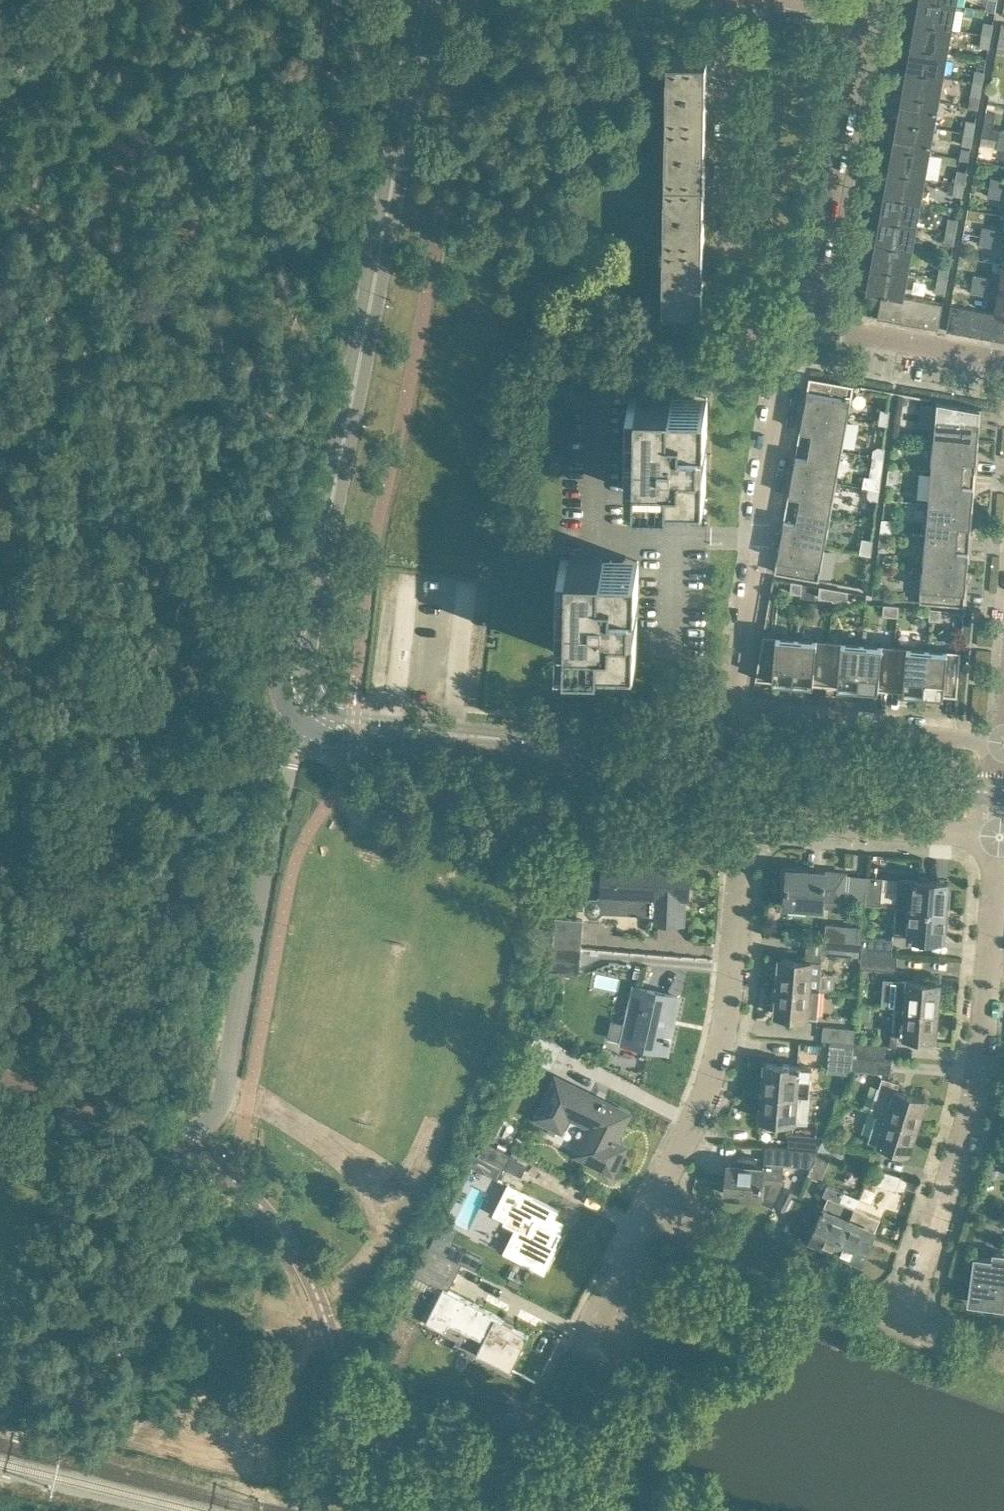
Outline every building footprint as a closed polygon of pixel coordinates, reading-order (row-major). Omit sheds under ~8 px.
[(916,23),(950,29),(954,5),(927,0),(920,0),(916,23)] [(983,21),(981,33),(991,35),(993,23),(983,21)] [(916,23),(912,48),(946,54),(950,29),(916,23)] [(989,48),(991,35),(981,33),(979,46),(989,48)] [(912,48),(907,72),(941,78),(946,54),(912,48)] [(667,122),(705,122),(707,59),(668,58),(667,122)] [(974,69),(972,82),(982,83),(985,71),(974,69)] [(907,72),(903,97),(937,103),(941,78),(907,72)] [(978,109),(982,83),(972,82),(968,107),(978,109)] [(903,97),(899,121),(933,127),(937,103),(903,97)] [(996,113),(986,111),(982,135),(1003,139),(1003,130),(1000,129),(1000,130),(993,128),(996,113)] [(966,119),(963,132),(973,133),(976,121),(966,119)] [(899,121),(894,145),(928,152),(933,127),(899,121)] [(704,185),(705,122),(667,122),(666,184),(704,185)] [(971,146),(973,133),(963,132),(961,144),(971,146)] [(982,135),(980,145),(1003,149),(1003,139),(982,135)] [(894,145),(890,170),(924,176),(924,175),(938,178),(942,155),(928,153),(928,152),(894,145)] [(959,158),(969,160),(971,149),(961,147),(959,158)] [(964,184),(967,171),(957,169),(954,182),(964,184)] [(890,170),(885,194),(920,200),(928,202),(930,191),(922,189),(924,176),(890,170)] [(1003,190),(1003,180),(990,177),(989,187),(1003,190)] [(962,196),(964,184),(954,182),(952,194),(962,196)] [(665,247),(703,248),(704,185),(666,184),(665,247)] [(989,187),(987,196),(1003,199),(1003,190),(989,187)] [(885,194),(881,219),(915,225),(920,200),(885,194)] [(983,211),(968,209),(966,221),(981,224),(983,211)] [(956,232),(958,220),(948,218),(946,230),(956,232)] [(881,219),(877,243),(911,249),(920,251),(922,241),(913,239),(915,225),(881,219)] [(980,235),(1003,240),(1003,230),(982,226),(980,235)] [(954,245),(956,232),(946,230),(943,243),(954,245)] [(1003,265),(1003,240),(980,235),(978,244),(1001,248),(1001,251),(1003,251),(1001,265),(1003,265)] [(877,243),(872,268),(907,274),(911,249),(877,243)] [(938,253),(952,256),(953,249),(939,246),(938,253)] [(702,310),(703,248),(665,247),(664,309),(702,310)] [(1003,265),(1001,265),(997,287),(988,286),(990,277),(973,274),(971,283),(1003,290),(1003,265)] [(947,280),(949,268),(939,266),(937,278),(947,280)] [(872,268),(868,290),(882,293),(894,295),(903,296),(907,274),(872,268)] [(945,293),(947,280),(937,278),(935,291),(945,293)] [(1003,314),(1003,290),(971,283),(970,293),(996,297),(993,312),(995,313),(1003,314)] [(877,318),(889,320),(894,295),(882,293),(877,318)] [(889,320),(902,322),(906,297),(904,297),(894,295),(889,320)] [(902,322),(914,324),(918,299),(906,297),(902,322)] [(914,324),(926,327),(930,301),(918,299),(914,324)] [(930,301),(926,327),(938,329),(943,304),(930,301)] [(962,307),(951,305),(946,330),(957,332),(962,307)] [(957,332),(967,334),(972,309),(962,307),(957,332)] [(982,310),(972,309),(967,334),(977,336),(982,310)] [(977,336),(987,338),(992,312),(982,310),(977,336)] [(995,313),(993,312),(992,312),(987,338),(1003,341),(1003,314),(995,313)] [(810,376),(804,409),(848,417),(854,384),(810,376)] [(670,491),(670,489),(706,489),(707,453),(701,453),(701,433),(707,433),(708,397),(672,396),(672,394),(672,393),(638,393),(630,393),(628,490),(636,490),(636,491),(670,491)] [(981,407),(937,399),(934,437),(978,441),(981,407)] [(879,423),(888,425),(890,409),(881,408),(879,423)] [(848,417),(804,409),(798,441),(842,450),(848,417)] [(978,441),(934,437),(931,470),(976,473),(978,441)] [(836,482),(842,450),(798,441),(792,474),(836,482)] [(871,456),(884,457),(885,447),(877,445),(871,449),(871,456)] [(900,467),(889,466),(886,484),(898,486),(900,467)] [(976,473),(931,470),(928,502),(973,506),(976,473)] [(836,482),(792,474),(786,506),(831,514),(836,482)] [(870,499),(878,500),(880,490),(867,488),(866,494),(870,499)] [(973,506),(928,502),(926,535),(970,539),(973,506)] [(825,546),(831,514),(786,506),(781,538),(825,546)] [(882,519),(880,531),(892,532),(893,520),(882,519)] [(890,548),(892,532),(880,531),(878,547),(890,548)] [(970,539),(926,535),(923,568),(968,571),(970,539)] [(819,579),(825,546),(781,538),(775,571),(819,579)] [(858,553),(871,555),(873,539),(861,538),(858,553)] [(632,616),(632,596),(638,596),(639,560),(603,559),(603,556),(569,556),(562,556),(561,556),(559,653),(567,653),(567,654),(601,654),(601,652),(637,652),(638,616),(632,616)] [(968,571),(923,568),(920,601),(965,605),(968,571)] [(801,593),(802,583),(792,581),(791,592),(801,593)] [(819,598),(833,600),(834,588),(820,586),(819,598)] [(873,586),(872,597),(883,598),(883,590),(880,586),(873,586)] [(848,591),(834,588),(833,600),(833,601),(847,602),(848,591)] [(898,617),(899,605),(884,604),(883,615),(898,617)] [(941,609),(931,608),(930,618),(940,619),(941,609)] [(756,678),(793,681),(797,637),(764,634),(756,678)] [(797,637),(793,681),(826,684),(829,639),(797,637)] [(862,642),(829,639),(826,684),(859,687),(862,642)] [(862,642),(859,687),(891,690),(895,645),(862,642)] [(927,648),(895,645),(891,690),(924,692),(927,648)] [(927,648),(924,692),(957,695),(961,650),(927,648)] [(638,862),(604,860),(602,894),(597,899),(591,898),(586,903),(585,910),(590,915),(597,915),(603,910),(652,913),(652,918),(650,917),(650,921),(683,922),(684,897),(687,897),(689,868),(637,866),(638,862)] [(788,868),(785,903),(822,906),(823,898),(866,902),(868,875),(845,873),(788,868)] [(866,902),(865,903),(881,905),(883,877),(868,875),(866,902)] [(949,881),(899,877),(896,907),(946,911),(949,881)] [(946,911),(896,907),(895,935),(944,938),(946,911)] [(556,917),(553,948),(581,950),(584,919),(556,917)] [(893,937),(863,935),(862,942),(861,953),(898,956),(898,952),(891,952),(893,937)] [(822,952),(821,953),(822,953),(861,956),(861,953),(862,942),(823,939),(822,952)] [(581,950),(553,948),(551,973),(579,975),(581,950)] [(898,956),(861,953),(861,956),(860,968),(896,971),(898,956)] [(781,958),(778,987),(819,990),(821,961),(811,961),(811,960),(781,958)] [(898,980),(896,1008),(937,1011),(939,982),(909,980),(907,981),(898,980)] [(646,1048),(665,1052),(668,1039),(670,1039),(671,1036),(664,1035),(668,1016),(673,1017),(678,996),(636,987),(628,1022),(609,1018),(605,1036),(624,1041),(624,1042),(646,1047),(646,1048)] [(817,1017),(819,990),(778,987),(776,1013),(807,1016),(817,1017)] [(935,1038),(937,1011),(896,1008),(894,1033),(905,1034),(904,1035),(935,1038)] [(823,1025),(822,1039),(830,1040),(854,1042),(854,1041),(855,1027),(823,1025)] [(854,1046),(853,1056),(884,1059),(886,1043),(854,1041),(854,1042),(854,1046)] [(830,1044),(829,1058),(853,1060),(853,1056),(854,1046),(830,1044)] [(853,1060),(852,1070),(875,1072),(875,1073),(890,1074),(891,1059),(884,1059),(853,1056),(853,1060)] [(766,1062),(763,1090),(809,1094),(811,1067),(801,1066),(799,1065),(766,1062)] [(897,1089),(900,1082),(882,1076),(872,1111),(877,1113),(917,1125),(925,1098),(897,1089)] [(616,1138),(629,1112),(604,1100),(603,1103),(561,1081),(541,1120),(561,1130),(568,1115),(596,1129),(582,1156),(612,1171),(621,1154),(610,1149),(614,1141),(616,1142),(617,1139),(616,1138)] [(809,1094),(763,1090),(761,1118),(793,1120),(794,1121),(794,1120),(807,1121),(809,1094)] [(917,1125),(877,1113),(869,1138),(878,1141),(878,1142),(908,1152),(917,1125)] [(788,1147),(818,1149),(823,1136),(792,1133),(789,1133),(788,1147)] [(823,1136),(818,1149),(831,1153),(842,1157),(847,1144),(826,1137),(823,1136)] [(483,1139),(475,1154),(486,1160),(503,1169),(511,1153),(483,1139)] [(767,1162),(811,1166),(818,1149),(788,1147),(769,1146),(767,1162)] [(820,1180),(831,1153),(818,1149),(811,1166),(812,1166),(808,1175),(820,1180)] [(475,1154),(470,1165),(480,1170),(486,1160),(475,1154)] [(741,1155),(740,1164),(728,1163),(725,1193),(738,1194),(737,1198),(760,1200),(773,1206),(785,1182),(781,1182),(782,1168),(764,1167),(764,1166),(756,1165),(757,1157),(741,1155)] [(897,1189),(901,1176),(871,1166),(865,1179),(897,1189)] [(502,1249),(546,1272),(547,1271),(543,1269),(562,1232),(558,1230),(562,1222),(552,1218),(556,1210),(558,1211),(559,1210),(508,1184),(493,1213),(514,1224),(502,1249)] [(824,1204),(810,1237),(836,1248),(854,1207),(858,1197),(827,1184),(823,1194),(828,1196),(825,1205),(824,1204)] [(880,1217),(854,1207),(836,1248),(862,1260),(880,1217)] [(449,1250),(447,1255),(462,1263),(466,1254),(451,1246),(449,1250)] [(1003,1304),(1003,1299),(1003,1253),(994,1252),(993,1259),(976,1257),(970,1297),(989,1299),(988,1303),(1003,1304)] [(442,1289),(426,1321),(444,1331),(449,1322),(483,1340),(477,1353),(511,1370),(529,1335),(503,1322),(505,1318),(448,1290),(444,1287),(442,1289)]
